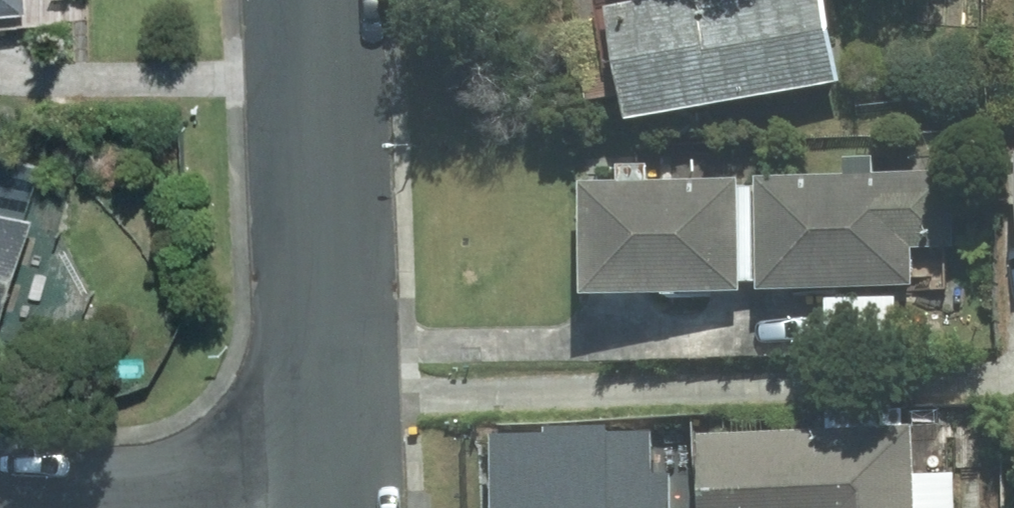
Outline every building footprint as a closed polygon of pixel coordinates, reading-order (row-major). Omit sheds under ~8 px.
[(65,24),(64,0),(0,0),(0,26),(65,24)] [(592,18),(607,133),(845,102),(832,0),(733,0),(592,18)] [(935,183),(739,196),(746,308),(943,294),(935,183)] [(739,196),(559,193),(561,306),(732,303),(739,196)] [(0,204),(0,340),(21,348),(66,230),(0,204)] [(692,431),(691,507),(914,507),(915,434),(692,431)]
